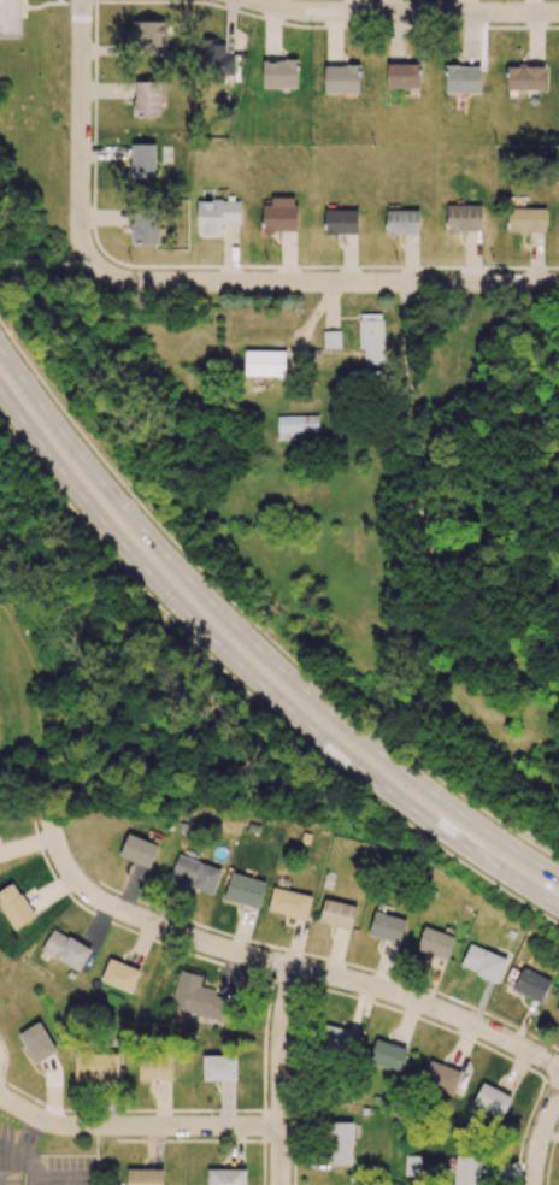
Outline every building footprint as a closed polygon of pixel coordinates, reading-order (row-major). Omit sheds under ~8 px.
[(164,21),(132,22),(133,57),(165,56),(164,21)] [(234,55),(225,55),(225,43),(201,43),(200,73),(233,74),(234,55)] [(297,88),(297,61),(263,60),(262,87),(297,88)] [(419,64),(386,64),(386,88),(419,89),(419,64)] [(325,66),(324,92),(359,93),(359,66),(325,66)] [(480,67),(445,66),(445,93),(480,93),(480,67)] [(507,89),(544,90),(545,66),(507,66),(507,89)] [(159,116),(160,81),(135,81),(134,115),(159,116)] [(155,142),(131,142),(130,178),(154,179),(155,142)] [(297,231),(296,197),(270,197),(270,205),(262,205),(262,232),(297,231)] [(240,222),(239,200),(196,201),(197,234),(222,233),(222,223),(240,222)] [(159,205),(133,204),(132,243),(158,244),(159,205)] [(481,205),(446,205),(446,232),(480,232),(481,205)] [(545,208),(508,209),(509,233),(545,232),(545,208)] [(357,234),(357,210),(325,210),(325,234),(357,234)] [(418,210),(385,210),(385,234),(419,234),(418,210)] [(363,365),(383,364),(383,313),(358,314),(359,349),(363,349),(363,365)] [(323,348),(340,348),(339,330),(322,331),(323,348)] [(285,350),(244,351),(244,377),(285,376),(285,350)] [(277,416),(278,440),(302,440),(301,431),(318,431),(318,415),(277,416)] [(149,868),(158,845),(128,833),(118,856),(149,868)] [(169,879),(213,893),(221,869),(177,855),(169,879)] [(258,908),(265,881),(230,873),(223,900),(258,908)] [(35,917),(12,882),(0,890),(0,910),(13,931),(35,917)] [(312,897),(273,887),(267,911),(306,921),(312,897)] [(350,931),(356,906),(324,898),(318,922),(350,931)] [(368,935),(400,944),(406,920),(374,911),(368,935)] [(454,935),(422,928),(415,959),(447,966),(454,935)] [(82,969),(91,947),(50,930),(41,953),(82,969)] [(460,967),(498,982),(507,958),(469,944),(460,967)] [(140,970),(109,958),(100,981),(131,993),(140,970)] [(512,990),(541,1002),(551,980),(522,967),(512,990)] [(225,1021),(230,999),(214,995),(215,989),(199,986),(201,975),(179,970),(171,1009),(225,1021)] [(56,1052),(39,1022),(18,1034),(35,1064),(56,1052)] [(321,1050),(355,1052),(356,1029),(323,1027),(321,1050)] [(368,1064),(400,1071),(406,1047),(373,1040),(368,1064)] [(74,1081),(118,1082),(119,1054),(74,1053),(74,1081)] [(139,1080),(172,1080),(171,1054),(138,1054),(139,1080)] [(202,1080),(236,1080),(236,1056),(203,1055),(202,1080)] [(420,1084),(452,1096),(461,1072),(429,1060),(420,1084)] [(471,1105),(502,1119),(512,1096),(482,1082),(471,1105)] [(352,1123),(327,1122),(326,1165),(352,1165),(352,1123)] [(405,1176),(421,1175),(420,1155),(404,1156),(405,1176)] [(454,1155),(453,1184),(478,1184),(479,1156),(454,1155)] [(126,1169),(126,1184),(163,1184),(163,1169),(126,1169)] [(246,1170),(207,1169),(207,1184),(245,1184),(246,1170)]
